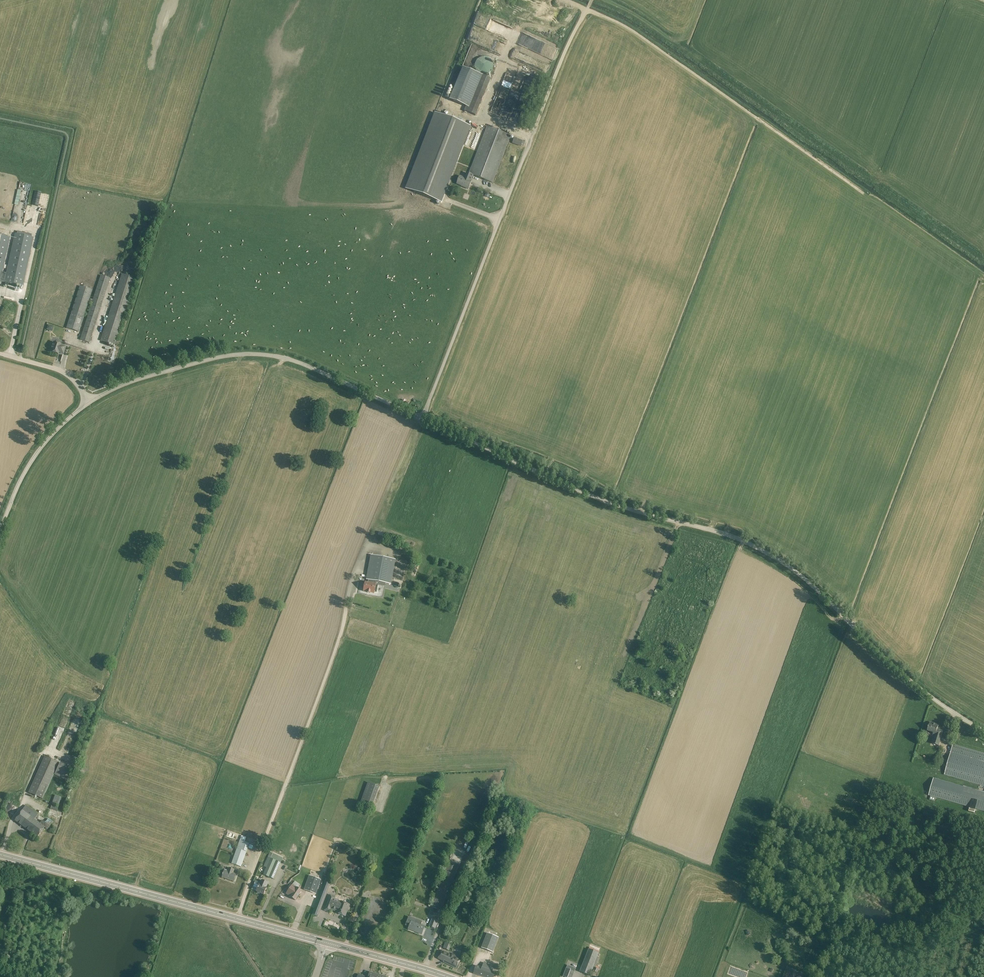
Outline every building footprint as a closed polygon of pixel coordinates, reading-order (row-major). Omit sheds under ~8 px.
[(545,43),(522,32),(517,43),(540,54),(545,43)] [(516,48),(511,57),(516,60),(521,51),(516,48)] [(493,68),(493,66),(493,63),(492,60),(490,59),(487,57),(484,57),(482,57),(479,59),(477,60),(476,63),(476,66),(476,68),(477,71),(479,73),(482,74),(484,74),(487,74),(490,73),(492,71),(493,68)] [(476,116),(487,88),(491,79),(463,67),(450,99),(463,105),(461,109),(476,116)] [(500,115),(510,119),(514,106),(516,101),(507,98),(514,77),(505,74),(493,111),(501,113),(500,115)] [(513,112),(517,113),(517,115),(520,116),(522,109),(517,108),(517,109),(514,108),(513,112)] [(442,203),(471,127),(436,113),(406,189),(442,203)] [(468,189),(473,176),(492,183),(511,136),(487,127),(469,174),(468,174),(466,179),(460,177),(457,184),(464,186),(463,187),(468,189)] [(523,142),(515,139),(513,143),(521,147),(523,142)] [(32,204),(38,206),(41,192),(35,191),(32,204)] [(34,238),(15,233),(4,282),(23,286),(34,238)] [(0,234),(0,282),(10,237),(0,234)] [(72,311),(66,328),(78,332),(85,311),(88,303),(89,304),(90,302),(92,303),(89,311),(80,340),(89,343),(100,311),(110,278),(101,275),(93,300),(89,299),(92,290),(80,286),(72,311)] [(122,275),(100,341),(114,345),(136,279),(122,275)] [(58,353),(63,354),(66,347),(61,345),(53,342),(50,352),(58,354),(58,353)] [(376,581),(391,584),(396,560),(371,555),(366,579),(368,580),(376,581)] [(376,584),(376,581),(368,580),(368,583),(365,582),(364,591),(368,592),(368,593),(370,593),(374,593),(374,592),(377,593),(378,585),(376,584)] [(939,746),(943,731),(937,729),(939,725),(930,722),(928,731),(933,733),(933,735),(935,736),(932,744),(939,746)] [(953,744),(944,775),(983,786),(983,753),(953,744)] [(59,763),(44,756),(28,793),(43,799),(59,763)] [(74,769),(60,763),(54,775),(68,782),(74,769)] [(928,796),(931,796),(929,800),(934,802),(936,798),(970,807),(969,811),(975,813),(976,809),(983,811),(983,812),(983,793),(978,791),(933,778),(928,796)] [(371,809),(380,786),(368,782),(360,805),(371,809)] [(58,806),(61,798),(54,795),(51,804),(58,806)] [(47,829),(49,826),(53,822),(48,818),(45,823),(42,820),(40,823),(34,819),(38,814),(26,805),(15,821),(37,837),(44,828),(47,829)] [(241,867),(249,844),(240,841),(232,864),(241,867)] [(281,863),(283,858),(270,852),(264,866),(267,868),(264,875),(274,879),(281,863)] [(225,870),(222,877),(234,881),(237,874),(233,873),(234,870),(229,868),(228,871),(225,870)] [(310,876),(305,890),(316,894),(321,880),(310,876)] [(256,881),(252,889),(257,892),(257,893),(259,894),(260,893),(264,895),(267,888),(266,888),(268,883),(262,880),(261,883),(256,881)] [(330,884),(325,882),(312,914),(319,916),(330,884)] [(302,891),(292,884),(286,894),(291,897),(290,897),(295,900),(302,891)] [(345,916),(349,905),(340,901),(339,900),(335,898),(335,897),(330,896),(325,910),(330,912),(331,909),(336,912),(336,913),(345,916)] [(472,915),(471,918),(474,919),(472,926),(477,928),(480,917),(472,915)] [(438,921),(432,918),(429,926),(435,929),(438,921)] [(414,931),(422,934),(425,927),(408,920),(406,926),(409,927),(409,928),(414,930),(414,931)] [(482,948),(493,953),(499,938),(487,933),(482,948)] [(445,942),(443,947),(449,950),(451,944),(445,942)] [(599,953),(589,949),(580,972),(590,975),(599,953)] [(442,951),(438,958),(444,961),(443,962),(456,968),(461,958),(452,954),(451,955),(442,951)] [(484,976),(494,976),(495,973),(489,970),(490,966),(483,963),(482,968),(476,966),(473,973),(484,976)] [(570,970),(572,966),(568,965),(564,976),(565,976),(572,976),(574,971),(570,970)]
